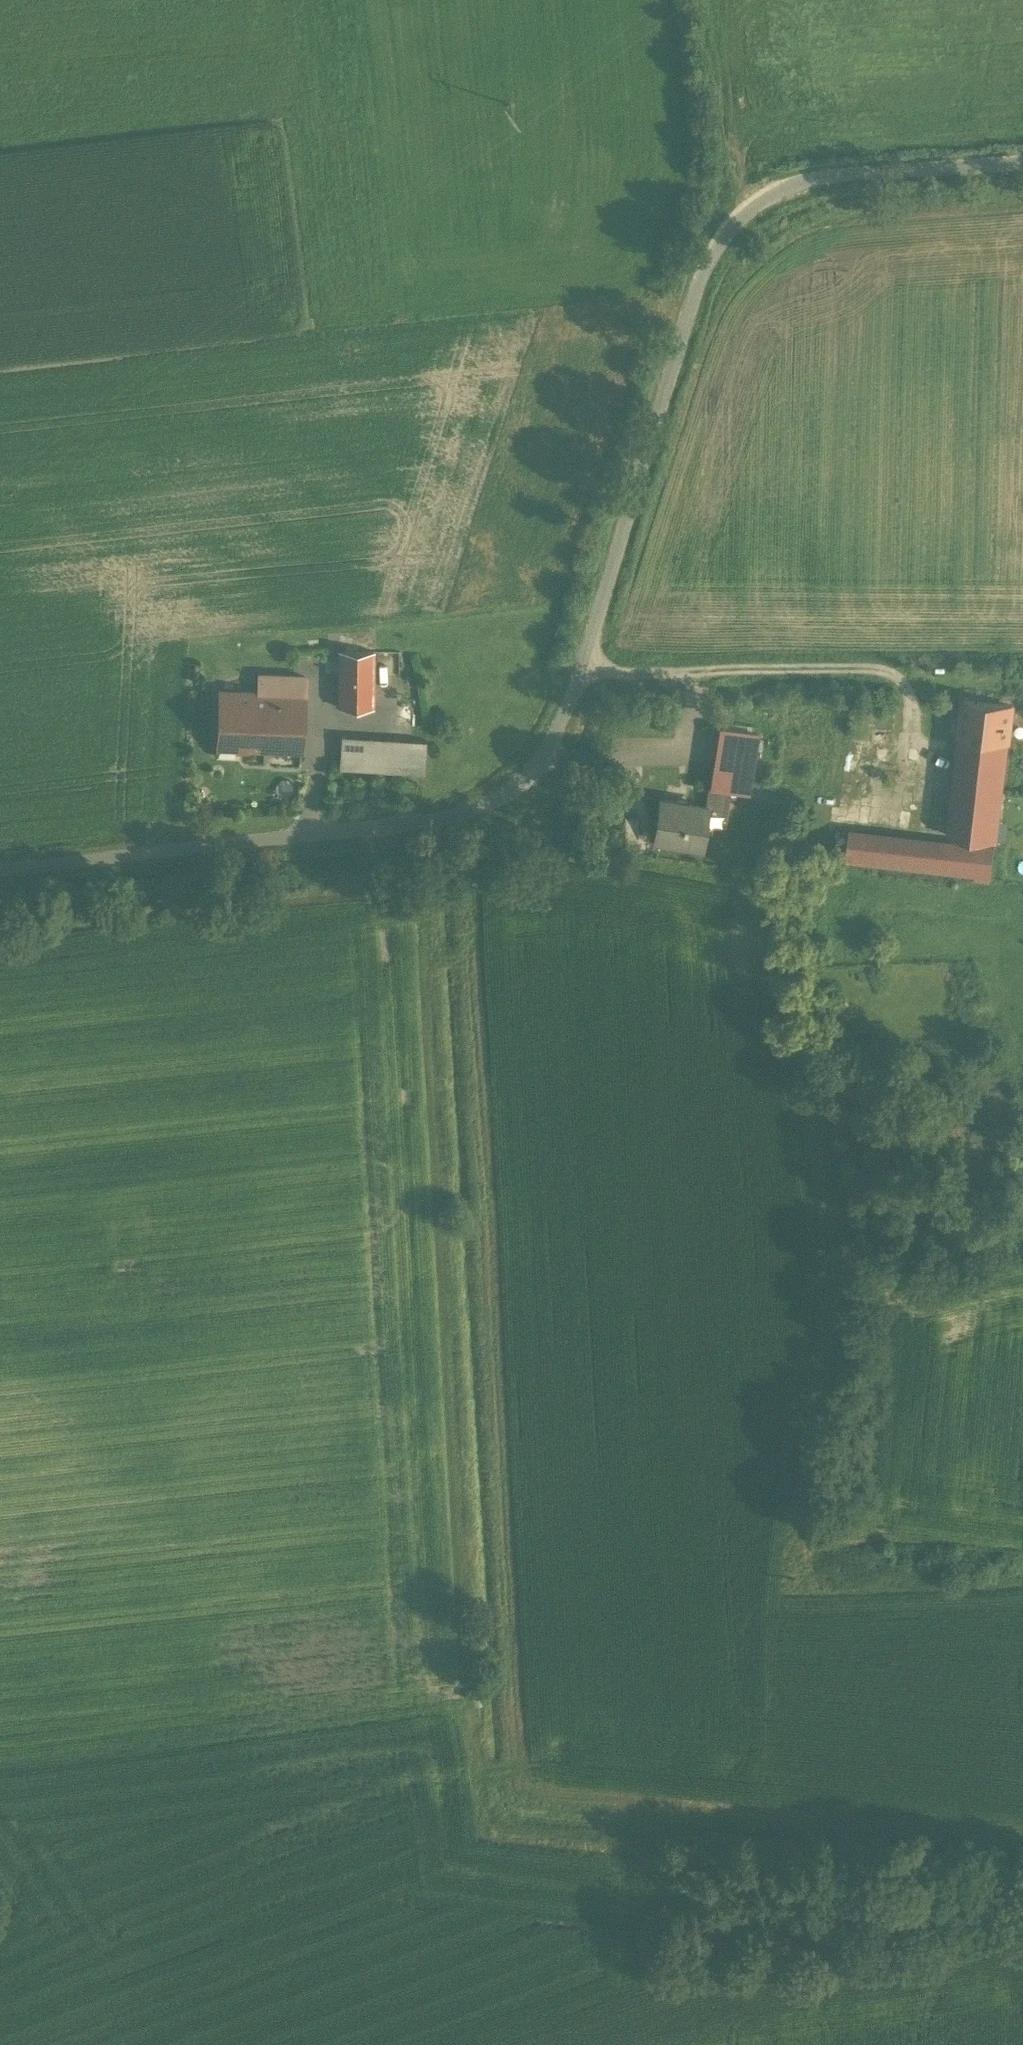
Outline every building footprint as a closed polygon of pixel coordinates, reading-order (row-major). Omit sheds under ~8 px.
[(372,650),(338,650),(338,706),(372,706),(372,650)] [(303,676),(258,674),(258,692),(225,690),(223,745),(300,748),(303,676)] [(1011,704),(962,698),(947,833),(996,839),(1011,704)] [(748,790),(757,731),(718,725),(709,784),(728,787),(748,790)] [(425,740),(340,734),(338,767),(423,772),(425,740)] [(706,804),(676,800),(677,798),(658,795),(652,835),(701,845),(705,818),(722,821),(728,787),(709,784),(706,804)] [(551,828),(541,829),(542,841),(552,840),(551,828)] [(993,844),(848,829),(844,860),(989,876),(993,844)]
